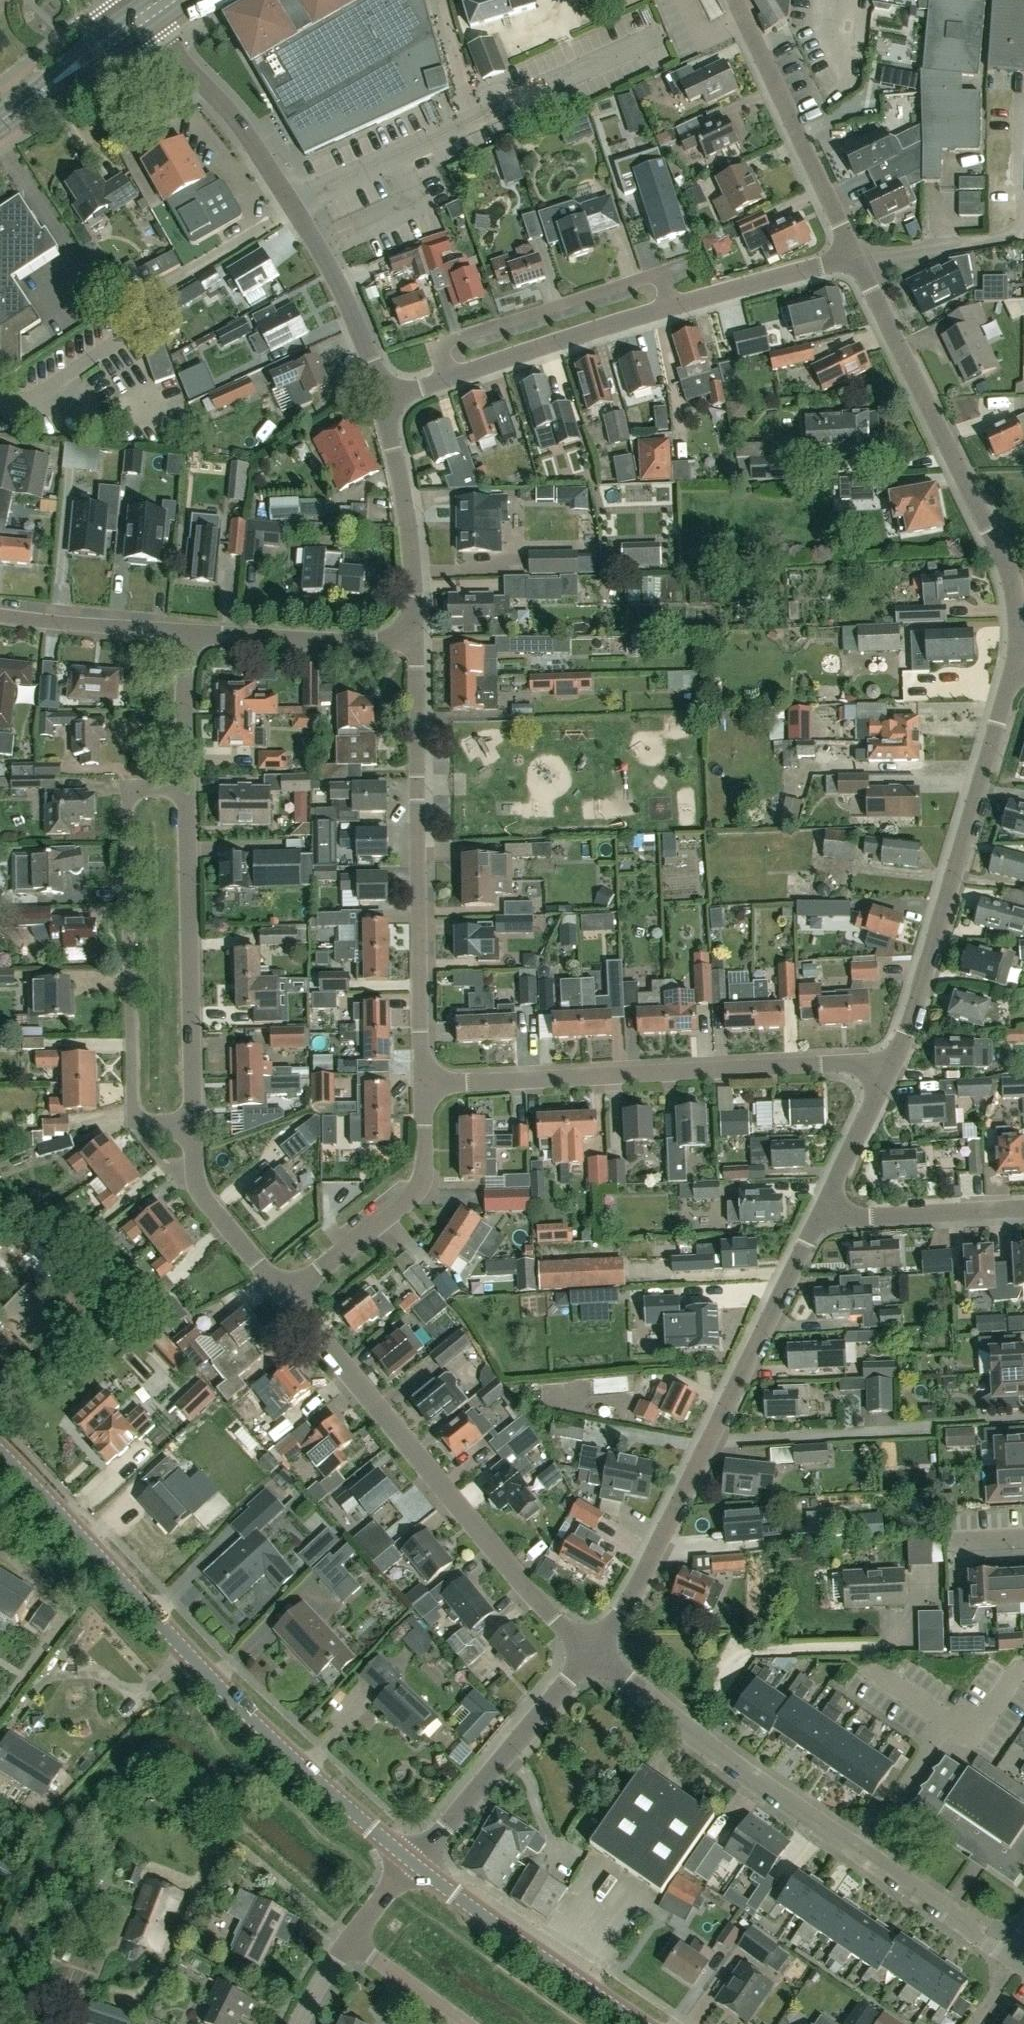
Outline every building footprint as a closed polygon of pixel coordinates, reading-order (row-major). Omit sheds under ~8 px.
[(226,19),(305,157),(431,99),(429,96),(440,92),(448,90),(444,73),(424,0),(258,0),(226,19)] [(535,9),(533,0),(470,0),(463,2),(471,28),(535,9)] [(790,0),(753,0),(763,15),(758,18),(764,34),(788,20),(789,14),(790,0)] [(789,14),(799,16),(801,0),(790,0),(789,14)] [(870,9),(870,11),(888,14),(894,6),(918,11),(917,0),(871,0),(870,9)] [(918,11),(928,12),(922,73),(920,73),(922,143),(922,158),(922,173),(922,183),(940,183),(941,151),(947,152),(949,155),(954,155),(956,152),(980,152),(980,95),(961,94),(961,77),(978,78),(985,2),(975,0),(917,0),(918,11)] [(990,16),(986,69),(1023,71),(1023,0),(992,0),(990,16)] [(506,73),(493,39),(469,48),(482,82),(506,73)] [(703,96),(707,104),(736,90),(723,62),(695,76),(690,67),(666,79),(675,98),(685,93),(690,103),(703,96)] [(880,85),(916,92),(918,78),(883,71),(880,85)] [(650,93),(645,83),(633,89),(638,99),(650,93)] [(619,99),(624,116),(638,111),(633,94),(619,99)] [(705,158),(737,143),(725,119),(680,141),(686,153),(700,146),(705,158)] [(677,141),(672,132),(657,139),(661,148),(677,141)] [(922,158),(922,143),(902,152),(898,142),(894,138),(889,137),(884,137),(882,133),(844,151),(856,176),(886,162),(891,173),(922,158)] [(162,148),(145,164),(166,202),(172,198),(177,207),(176,208),(175,209),(174,210),(174,211),(173,212),(173,213),(173,214),(174,216),(189,243),(190,244),(191,244),(193,245),(194,245),(196,245),(239,221),(240,220),(240,219),(241,218),(242,218),(242,216),(242,215),(242,214),(242,213),(241,212),(226,185),(225,185),(225,184),(224,184),(222,183),(221,183),(219,183),(218,183),(217,184),(212,175),(203,180),(183,137),(162,148)] [(496,152),(501,168),(517,163),(512,147),(496,152)] [(649,217),(658,243),(685,235),(676,209),(664,173),(662,174),(656,155),(611,169),(617,190),(635,184),(639,194),(642,193),(650,217),(649,217)] [(922,158),(891,173),(896,183),(904,179),(905,181),(922,173),(922,158)] [(714,203),(723,223),(737,217),(734,212),(760,200),(759,197),(761,196),(752,177),(750,178),(745,168),(716,181),(725,198),(714,203)] [(92,171),(68,186),(80,205),(75,208),(85,223),(110,207),(114,212),(136,198),(122,177),(104,189),(92,171)] [(372,189),(387,187),(386,176),(371,178),(372,189)] [(959,191),(984,191),(984,179),(959,179),(959,191)] [(896,183),(866,198),(872,209),(869,210),(873,219),(876,218),(877,221),(878,221),(880,225),(885,227),(893,223),(894,218),(892,214),(908,207),(907,206),(915,202),(904,181),(897,184),(896,183)] [(703,199),(698,187),(684,194),(689,205),(703,199)] [(465,193),(449,197),(453,210),(468,206),(465,193)] [(980,194),(958,194),(958,216),(984,217),(984,205),(980,204),(980,194)] [(20,197),(0,209),(0,380),(3,380),(21,368),(20,335),(41,322),(12,278),(58,248),(45,229),(41,232),(24,206),(25,205),(20,197)] [(619,227),(609,198),(581,207),(573,203),(553,209),(560,230),(556,231),(566,259),(570,258),(571,259),(594,252),(588,235),(607,229),(608,231),(619,227)] [(144,199),(137,203),(142,212),(149,208),(144,199)] [(542,237),(532,203),(518,207),(521,217),(514,220),(519,235),(527,233),(529,241),(542,237)] [(798,217),(782,224),(782,223),(770,229),(763,214),(737,224),(749,254),(762,249),(767,262),(779,256),(794,250),(794,248),(809,242),(808,238),(809,234),(809,232),(807,229),(803,229),(798,217)] [(917,223),(905,228),(910,239),(922,234),(917,223)] [(737,225),(719,230),(725,252),(743,247),(737,225)] [(706,250),(713,247),(711,242),(717,240),(713,232),(701,237),(706,249),(706,250)] [(446,236),(421,244),(430,274),(443,270),(446,281),(455,307),(461,305),(462,307),(484,299),(475,272),(471,273),(467,260),(443,268),(439,255),(451,252),(446,236)] [(517,289),(545,280),(538,258),(534,259),(530,247),(517,251),(522,264),(511,267),(508,258),(493,263),(500,284),(514,279),(517,289)] [(395,272),(411,267),(416,281),(430,277),(422,251),(391,260),(395,272)] [(262,252),(229,272),(234,280),(228,284),(233,293),(240,289),(244,297),(277,277),(262,252)] [(117,301),(180,267),(172,253),(127,277),(118,260),(100,270),(117,301)] [(910,284),(912,288),(910,289),(921,311),(950,297),(952,301),(966,294),(964,291),(973,287),(967,257),(950,261),(952,265),(940,271),(938,268),(922,275),(923,277),(910,284)] [(205,292),(222,282),(214,269),(197,279),(205,292)] [(983,302),(1007,302),(1007,278),(984,278),(983,302)] [(429,317),(423,297),(422,297),(419,286),(403,291),(406,302),(395,305),(402,326),(429,317)] [(794,339),(823,332),(823,334),(846,328),(837,293),(815,298),(815,299),(786,306),(794,339)] [(169,314),(163,302),(155,306),(162,318),(169,314)] [(949,317),(956,331),(942,338),(964,383),(996,368),(977,328),(988,323),(978,303),(949,317)] [(254,317),(272,351),(306,334),(293,308),(277,316),(272,308),(254,317)] [(224,347),(245,336),(238,323),(217,334),(224,347)] [(739,360),(770,351),(764,327),(732,335),(739,360)] [(175,378),(159,332),(139,339),(151,373),(155,384),(157,384),(175,378)] [(707,362),(709,361),(705,347),(702,348),(698,332),(674,339),(683,369),(677,370),(680,382),(703,375),(708,386),(712,407),(726,404),(718,370),(710,372),(707,362)] [(790,366),(813,361),(809,346),(786,351),(787,353),(768,357),(770,367),(789,363),(790,366)] [(858,346),(831,359),(811,368),(823,392),(842,383),(869,370),(858,346)] [(628,394),(628,395),(655,388),(655,387),(654,387),(645,356),(646,356),(646,355),(619,363),(619,364),(620,364),(628,394)] [(272,377),(278,390),(286,387),(296,411),(313,404),(309,395),(329,387),(317,358),(272,377)] [(612,403),(599,360),(575,368),(588,410),(612,403)] [(531,416),(535,429),(557,422),(563,444),(580,440),(571,403),(555,407),(546,379),(535,382),(532,379),(525,381),(525,385),(521,387),(530,416),(531,416)] [(975,387),(979,396),(990,390),(986,382),(975,387)] [(215,412),(250,397),(244,384),(209,399),(215,412)] [(498,436),(484,395),(463,402),(477,443),(498,436)] [(630,441),(624,412),(603,417),(609,445),(630,441)] [(808,458),(870,455),(868,430),(878,429),(877,414),(868,415),(868,413),(805,417),(808,458)] [(668,433),(667,414),(657,414),(658,434),(668,433)] [(1014,421),(1013,419),(1000,425),(1001,426),(985,433),(990,445),(987,446),(992,456),(995,455),(996,458),(1023,445),(1023,416),(1014,421)] [(340,492),(378,472),(353,421),(314,441),(340,492)] [(449,460),(456,478),(473,472),(467,453),(460,456),(449,423),(425,432),(436,465),(449,460)] [(641,444),(642,480),(669,478),(667,443),(641,444)] [(66,444),(63,470),(98,473),(100,449),(66,444)] [(752,482),(794,480),(793,463),(773,463),(773,460),(763,460),(763,445),(735,446),(736,460),(740,477),(751,476),(752,482)] [(7,523),(13,495),(42,501),(45,489),(49,490),(53,472),(48,471),(51,460),(0,449),(0,522),(7,523)] [(126,454),(124,474),(141,475),(143,455),(126,454)] [(182,456),(168,455),(166,475),(180,476),(182,456)] [(630,457),(613,460),(618,485),(635,481),(630,457)] [(232,463),(231,477),(249,478),(250,465),(232,463)] [(491,483),(486,469),(477,472),(482,486),(491,483)] [(460,490),(479,489),(475,474),(455,480),(460,490)] [(851,491),(877,490),(876,478),(839,479),(840,501),(851,501),(851,491)] [(917,486),(890,491),(893,506),(896,519),(895,519),(898,536),(909,534),(940,528),(939,523),(942,521),(941,512),(937,511),(936,506),(932,490),(918,492),(917,486)] [(558,503),(572,503),(573,511),(587,511),(586,489),(572,489),(558,490),(558,503)] [(98,510),(73,508),(68,556),(100,559),(104,518),(117,520),(120,492),(100,490),(98,510)] [(199,518),(202,493),(191,492),(188,517),(199,518)] [(299,499),(269,500),(270,523),(300,522),(299,499)] [(459,552),(490,551),(490,520),(488,520),(488,504),(488,499),(461,500),(461,506),(461,529),(458,529),(459,552)] [(164,503),(163,514),(131,511),(126,560),(130,560),(130,565),(146,567),(147,561),(160,563),(162,539),(167,539),(166,540),(168,540),(169,522),(174,522),(176,505),(164,503)] [(367,530),(368,506),(352,505),(351,530),(367,530)] [(244,557),(246,523),(231,521),(228,556),(244,557)] [(261,565),(263,547),(279,548),(281,527),(248,524),(245,564),(261,565)] [(30,566),(32,546),(33,535),(18,533),(3,531),(1,543),(0,551),(0,563),(30,566)] [(193,582),(214,584),(218,543),(219,533),(196,531),(195,541),(190,540),(188,563),(194,564),(193,582)] [(622,567),(662,565),(661,543),(622,544),(622,567)] [(583,551),(584,565),(604,564),(604,550),(583,551)] [(365,571),(358,570),(359,558),(345,556),(326,554),(327,553),(306,552),(298,551),(297,567),(305,567),(303,593),(324,594),(324,593),(363,596),(365,571)] [(529,576),(578,575),(577,552),(529,553),(529,576)] [(717,604),(715,570),(703,571),(703,573),(687,574),(688,586),(700,585),(701,605),(717,604)] [(937,577),(923,578),(925,600),(924,600),(924,607),(896,607),(896,624),(946,623),(945,607),(941,607),(941,600),(969,597),(966,572),(937,575),(937,577)] [(562,602),(562,599),(578,598),(577,577),(560,577),(560,580),(525,581),(526,603),(562,602)] [(510,610),(510,598),(493,598),(492,595),(462,595),(462,591),(458,591),(458,595),(449,595),(449,626),(493,626),(493,637),(510,637),(510,628),(512,628),(513,627),(514,626),(516,625),(517,624),(517,622),(518,621),(518,619),(518,617),(517,616),(517,614),(516,613),(514,612),(513,611),(512,610),(510,610)] [(899,625),(857,627),(857,628),(842,629),(843,652),(857,651),(857,653),(900,651),(899,625)] [(912,673),(929,672),(929,662),(972,661),(971,631),(927,632),(927,633),(916,633),(916,647),(911,647),(912,673)] [(638,649),(660,648),(659,635),(637,636),(638,649)] [(672,644),(683,643),(682,635),(672,636),(672,644)] [(554,639),(516,639),(516,655),(554,655),(554,639)] [(483,661),(483,647),(452,648),(453,679),(475,678),(495,678),(495,661),(483,661)] [(13,756),(15,736),(10,736),(15,685),(31,686),(32,666),(0,663),(0,755),(13,756)] [(701,681),(700,663),(670,665),(671,682),(701,681)] [(305,709),(299,715),(299,716),(319,716),(318,666),(304,666),(305,709)] [(70,681),(69,699),(100,701),(100,697),(117,699),(119,673),(75,669),(74,682),(70,681)] [(532,692),(569,691),(568,676),(558,677),(558,670),(531,671),(532,692)] [(475,679),(475,678),(453,679),(453,711),(484,710),(485,694),(491,694),(490,678),(475,679)] [(56,696),(58,680),(57,680),(42,679),(40,703),(56,704),(56,696)] [(221,717),(252,717),(252,715),(275,714),(276,698),(252,698),(252,686),(217,686),(217,698),(221,698),(221,717)] [(320,686),(320,703),(332,703),(332,686),(320,686)] [(520,707),(539,706),(539,695),(519,696),(520,707)] [(359,698),(338,698),(338,739),(336,739),(336,766),(319,766),(319,777),(319,781),(348,780),(348,766),(376,766),(376,734),(374,734),(373,699),(359,699),(359,698)] [(901,734),(918,734),(918,718),(895,718),(895,722),(886,722),(886,705),(856,705),(856,721),(857,721),(858,737),(871,737),(871,736),(883,736),(883,743),(883,746),(897,746),(897,740),(901,740),(901,734)] [(787,708),(789,742),(812,741),(811,708),(787,708)] [(784,709),(756,710),(757,722),(769,721),(770,741),(783,741),(782,721),(784,721),(784,709)] [(90,719),(89,714),(54,715),(41,714),(40,737),(53,737),(54,726),(74,725),(75,756),(82,755),(82,765),(98,765),(98,755),(99,755),(98,740),(106,740),(105,718),(90,719)] [(319,729),(319,716),(299,716),(292,716),(292,729),(319,729)] [(252,717),(221,717),(221,719),(217,719),(217,730),(221,730),(221,745),(251,745),(251,748),(266,748),(266,734),(251,734),(252,717)] [(883,746),(883,743),(868,742),(868,751),(856,751),(856,761),(868,761),(918,761),(918,734),(901,734),(901,740),(897,740),(897,746),(883,746)] [(783,743),(784,768),(796,768),(796,757),(815,757),(814,741),(783,743)] [(288,753),(259,753),(259,771),(288,771),(288,753)] [(12,777),(61,776),(61,764),(12,764),(12,777)] [(310,776),(281,776),(281,794),(310,794),(310,790),(310,777),(310,776)] [(868,776),(839,776),(839,777),(826,777),(826,796),(839,796),(867,796),(867,818),(918,817),(918,789),(868,790),(868,776)] [(34,777),(12,777),(10,777),(10,791),(46,790),(46,835),(70,835),(70,825),(80,824),(79,820),(95,820),(95,814),(97,814),(97,802),(94,802),(94,796),(86,796),(86,792),(56,793),(56,777),(34,777)] [(310,777),(310,790),(319,789),(319,781),(319,777),(310,777)] [(333,824),(336,824),(360,823),(359,814),(385,813),(385,787),(332,789),(332,802),(333,810),(316,810),(317,824),(333,824)] [(269,826),(270,790),(221,790),(221,826),(269,826)] [(1010,802),(1005,817),(1002,818),(1001,823),(1003,826),(1002,830),(1023,835),(1023,806),(1010,802)] [(313,856),(314,866),(314,868),(317,868),(334,868),(333,824),(317,824),(313,824),(313,856)] [(856,833),(825,831),(823,859),(854,862),(856,833)] [(340,849),(358,848),(358,858),(386,858),(385,833),(358,833),(358,834),(340,835),(340,849)] [(916,868),(919,843),(886,840),(885,841),(866,839),(865,853),(884,856),(883,864),(916,868)] [(551,845),(505,846),(506,860),(552,858),(551,845)] [(675,858),(674,845),(662,845),(663,859),(675,858)] [(33,855),(12,856),(13,895),(37,895),(63,895),(63,874),(84,869),(80,851),(75,852),(75,848),(50,849),(51,855),(33,855)] [(1023,881),(1023,858),(996,850),(994,859),(990,859),(988,867),(991,869),(990,873),(1023,882),(1023,881)] [(221,858),(222,890),(246,889),(246,886),(254,886),(254,889),(301,888),(300,867),(314,866),(313,856),(300,856),(254,857),(254,861),(245,860),(245,857),(221,858)] [(464,882),(494,882),(493,858),(463,858),(464,882)] [(334,868),(317,868),(317,882),(337,881),(337,868),(334,868)] [(818,886),(820,872),(808,871),(806,885),(818,886)] [(358,890),(358,902),(387,902),(386,876),(367,876),(341,877),(341,891),(358,890)] [(509,882),(494,882),(464,882),(464,906),(494,906),(494,894),(510,894),(509,882)] [(826,886),(822,886),(819,889),(818,893),(823,897),(827,898),(830,895),(830,891),(826,886)] [(601,890),(595,902),(606,908),(612,896),(601,890)] [(1021,936),(1023,923),(1023,913),(1015,910),(1015,909),(982,900),(975,925),(1007,934),(1008,932),(1021,936)] [(505,903),(505,917),(522,917),(532,917),(532,903),(505,903)] [(849,918),(849,904),(801,904),(801,918),(849,918)] [(558,908),(559,916),(573,915),(573,907),(558,908)] [(783,921),(792,921),(792,908),(782,909),(783,921)] [(83,918),(51,919),(51,910),(2,911),(2,930),(31,929),(31,931),(32,934),(34,937),(36,940),(38,942),(41,944),(44,946),(47,947),(52,947),(52,949),(64,949),(64,950),(77,949),(78,961),(97,961),(96,922),(83,923),(83,918)] [(868,931),(869,931),(865,945),(887,952),(891,938),(896,940),(903,919),(874,910),(872,918),(860,914),(856,926),(868,930),(868,931)] [(342,914),(317,915),(317,927),(342,927),(342,914)] [(522,917),(505,917),(497,917),(497,934),(522,934),(522,917)] [(605,917),(605,932),(615,931),(614,917),(605,917)] [(335,952),(387,952),(387,924),(354,924),(356,944),(335,944),(335,952)] [(260,946),(306,945),(306,926),(295,926),(295,931),(260,931),(260,946)] [(577,927),(560,927),(561,947),(577,947),(577,927)] [(479,930),(456,930),(457,959),(477,959),(477,963),(498,962),(498,941),(493,941),(492,932),(479,932),(479,930)] [(1009,975),(1014,956),(1002,952),(1001,957),(968,948),(965,960),(962,962),(960,968),(962,971),(961,974),(995,983),(998,972),(1009,975)] [(260,981),(259,952),(231,953),(231,973),(237,973),(238,982),(260,981)] [(387,952),(335,952),(335,962),(357,961),(357,980),(366,980),(366,981),(388,980),(387,952)] [(525,968),(537,968),(537,956),(525,956),(525,968)] [(852,958),(852,964),(850,964),(851,982),(878,980),(877,962),(875,962),(875,957),(852,958)] [(330,973),(347,973),(347,962),(330,962),(330,973)] [(623,997),(621,962),(607,962),(608,997),(623,997)] [(726,1004),(724,972),(721,972),(721,965),(712,965),(714,1005),(726,1004)] [(779,967),(780,1000),(795,1000),(793,966),(779,967)] [(711,967),(694,968),(696,1005),(713,1004),(711,967)] [(16,985),(15,969),(0,970),(0,986),(16,985)] [(270,981),(281,981),(281,971),(269,972),(270,981)] [(348,974),(319,974),(319,993),(349,993),(348,974)] [(519,979),(520,1006),(538,1006),(536,979),(519,979)] [(583,1017),(584,1037),(612,1036),(610,1014),(595,1015),(594,980),(580,981),(583,1017)] [(69,981),(30,981),(31,1018),(74,1017),(74,997),(69,997),(69,981)] [(260,981),(238,982),(238,1010),(254,1009),(254,1024),(282,1023),(281,1010),(277,1011),(277,994),(260,995),(260,990),(282,989),(281,981),(270,981),(260,981)] [(583,1017),(580,981),(560,982),(561,1004),(569,1004),(570,1016),(554,1016),(554,1039),(584,1037),(583,1017)] [(554,1010),(553,982),(538,983),(540,1011),(554,1010)] [(668,1034),(666,982),(652,983),(653,995),(638,995),(637,984),(623,984),(624,1009),(639,1008),(640,1035),(668,1034)] [(673,982),(666,982),(668,1034),(696,1032),(695,1010),(694,991),(680,991),(680,988),(673,982)] [(755,1030),(754,982),(753,982),(753,985),(738,985),(739,1008),(726,1008),(727,1031),(755,1030)] [(768,982),(754,982),(755,1030),(785,1028),(783,1006),(769,1006),(768,998),(770,996),(768,994),(768,982)] [(867,992),(862,993),(851,993),(821,994),(821,987),(800,987),(801,1022),(821,1021),(821,1026),(852,1025),(852,1020),(868,1020),(867,992)] [(985,1016),(997,1019),(1000,1007),(990,1004),(988,1002),(956,993),(952,1006),(949,1007),(947,1013),(950,1016),(948,1018),(982,1028),(985,1016)] [(336,994),(312,994),(312,1010),(337,1010),(336,994)] [(487,1011),(486,994),(476,995),(477,1012),(487,1011)] [(493,994),(486,994),(487,1011),(494,1011),(493,994)] [(367,1062),(389,1062),(388,1005),(354,1005),(354,1022),(366,1022),(367,1062)] [(499,1019),(487,1020),(488,1042),(517,1041),(514,1006),(498,1007),(499,1019)] [(488,1042),(487,1020),(458,1021),(459,1044),(488,1042)] [(340,1026),(340,1034),(355,1034),(355,1025),(340,1026)] [(304,1028),(271,1029),(271,1050),(305,1049),(304,1028)] [(44,1050),(44,1039),(43,1039),(43,1032),(15,1032),(15,1039),(0,1039),(0,1050),(44,1050)] [(1023,1045),(1023,1032),(1004,1032),(1005,1046),(1023,1045)] [(355,1034),(340,1034),(340,1042),(355,1042),(355,1034)] [(936,1064),(936,1068),(973,1068),(988,1068),(991,1066),(991,1043),(973,1042),(936,1042),(936,1055),(934,1057),(934,1062),(936,1064)] [(283,1078),(292,1078),(292,1069),(271,1070),(271,1065),(262,1065),(261,1049),(231,1050),(232,1071),(240,1071),(240,1079),(283,1078)] [(64,1084),(96,1083),(95,1057),(65,1057),(64,1054),(37,1054),(37,1068),(64,1067),(64,1084)] [(313,1073),(333,1073),(333,1057),(313,1057),(313,1073)] [(334,1105),(334,1075),(311,1075),(312,1106),(334,1105)] [(283,1078),(240,1079),(241,1107),(263,1106),(263,1092),(272,1092),(272,1087),(292,1086),(292,1078),(283,1078)] [(999,1080),(1000,1102),(1023,1100),(1023,1079),(999,1080)] [(954,1082),(955,1096),(955,1100),(990,1098),(989,1080),(954,1082)] [(96,1083),(64,1084),(65,1101),(50,1101),(51,1114),(60,1114),(60,1120),(42,1120),(42,1133),(32,1133),(32,1148),(43,1144),(43,1138),(55,1138),(55,1134),(69,1134),(68,1114),(66,1114),(66,1110),(96,1110),(96,1083)] [(345,1115),(389,1115),(389,1086),(366,1086),(366,1102),(356,1102),(356,1106),(344,1107),(345,1115)] [(906,1103),(907,1122),(911,1122),(911,1126),(942,1124),(942,1130),(956,1129),(955,1100),(955,1096),(909,1099),(909,1103),(906,1103)] [(772,1102),(773,1127),(824,1126),(823,1101),(772,1102)] [(282,1107),(243,1109),(244,1134),(285,1118),(282,1107)] [(704,1110),(678,1111),(679,1142),(667,1142),(668,1177),(681,1177),(679,1148),(705,1147),(704,1110)] [(555,1111),(541,1112),(541,1118),(539,1118),(541,1151),(554,1150),(554,1166),(569,1165),(567,1117),(555,1117),(555,1111)] [(749,1111),(722,1113),(722,1138),(750,1137),(749,1111)] [(651,1112),(625,1114),(626,1143),(628,1143),(628,1156),(642,1155),(641,1142),(652,1142),(651,1112)] [(389,1115),(345,1115),(336,1115),(336,1118),(336,1125),(357,1124),(357,1132),(367,1131),(367,1143),(389,1143),(389,1115)] [(596,1115),(567,1117),(569,1165),(582,1164),(581,1138),(597,1137),(596,1115)] [(322,1117),(323,1146),(337,1146),(336,1125),(336,1118),(322,1117)] [(495,1150),(529,1149),(528,1127),(512,1128),(513,1137),(494,1138),(493,1121),(462,1122),(462,1150),(495,1150)] [(297,1135),(280,1148),(292,1163),(310,1148),(309,1147),(318,1141),(305,1124),(295,1132),(297,1135)] [(996,1129),(996,1139),(998,1174),(1011,1174),(1012,1176),(1020,1176),(1022,1173),(1023,1173),(1023,1162),(1023,1138),(1011,1139),(1011,1129),(996,1129)] [(39,1158),(74,1148),(70,1136),(36,1147),(39,1158)] [(99,1178),(123,1159),(107,1138),(83,1157),(80,1154),(69,1163),(77,1174),(89,1165),(99,1178)] [(786,1168),(804,1168),(804,1164),(807,1161),(807,1156),(804,1155),(803,1143),(768,1144),(768,1139),(750,1140),(750,1156),(760,1165),(773,1164),(773,1169),(774,1169),(786,1168)] [(968,1143),(970,1176),(983,1175),(981,1142),(968,1143)] [(496,1161),(495,1150),(462,1150),(463,1179),(497,1178),(497,1161),(496,1161)] [(878,1161),(879,1176),(883,1176),(883,1182),(917,1180),(916,1168),(927,1167),(926,1153),(915,1154),(915,1153),(881,1155),(882,1161),(878,1161)] [(28,1155),(11,1161),(13,1166),(30,1160),(28,1155)] [(608,1187),(607,1158),(587,1159),(589,1188),(608,1187)] [(123,1159),(99,1178),(110,1191),(98,1200),(107,1211),(118,1201),(116,1198),(140,1179),(123,1159)] [(626,1185),(625,1162),(609,1163),(610,1186),(626,1185)] [(278,1209),(299,1191),(280,1168),(272,1174),(271,1172),(244,1194),(260,1214),(273,1203),(278,1209)] [(748,1168),(723,1169),(723,1181),(748,1180),(748,1168)] [(541,1174),(531,1175),(533,1202),(543,1202),(541,1174)] [(529,1176),(504,1176),(504,1189),(529,1189),(529,1176)] [(719,1182),(693,1183),(694,1202),(720,1200),(719,1182)] [(927,1197),(937,1197),(936,1183),(926,1184),(927,1197)] [(529,1191),(483,1190),(483,1212),(529,1213),(529,1191)] [(779,1223),(778,1216),(781,1216),(780,1199),(771,1199),(771,1192),(740,1193),(740,1203),(727,1204),(728,1224),(741,1223),(779,1223)] [(154,1245),(178,1226),(161,1205),(137,1225),(135,1222),(123,1231),(132,1242),(143,1232),(154,1245)] [(28,1220),(41,1225),(47,1212),(34,1207),(28,1220)] [(447,1234),(491,1261),(505,1240),(481,1223),(463,1211),(447,1234)] [(0,1225),(0,1248),(3,1250),(15,1233),(1,1223),(0,1225)] [(46,1235),(58,1242),(65,1230),(52,1223),(46,1235)] [(178,1226),(154,1245),(164,1258),(153,1267),(162,1278),(173,1269),(170,1266),(194,1247),(178,1226)] [(546,1243),(546,1226),(538,1227),(539,1244),(546,1243)] [(560,1226),(561,1243),(569,1243),(568,1226),(560,1226)] [(116,1238),(108,1227),(88,1243),(96,1254),(116,1238)] [(491,1261),(447,1234),(431,1258),(450,1271),(459,1257),(469,1265),(477,1254),(491,1261)] [(725,1269),(725,1270),(757,1268),(755,1242),(722,1244),(722,1245),(697,1247),(697,1257),(671,1259),(672,1274),(714,1272),(713,1270),(725,1269)] [(852,1270),(884,1268),(884,1267),(899,1266),(898,1254),(883,1254),(883,1243),(851,1245),(852,1270)] [(1003,1265),(1005,1301),(1015,1301),(1021,1289),(1023,1289),(1023,1248),(1014,1249),(1015,1264),(1003,1265)] [(1005,1301),(1003,1265),(991,1266),(990,1250),(966,1252),(968,1292),(988,1291),(994,1302),(1005,1301)] [(923,1276),(952,1274),(951,1251),(921,1252),(923,1276)] [(432,1284),(433,1283),(406,1252),(392,1263),(423,1300),(424,1301),(435,1292),(432,1289),(434,1287),(435,1286),(432,1284)] [(126,1268),(117,1257),(105,1267),(118,1274),(126,1268)] [(625,1288),(624,1260),(539,1263),(540,1292),(625,1288)] [(517,1276),(518,1292),(536,1291),(534,1261),(516,1262),(517,1276)] [(516,1262),(486,1263),(487,1278),(517,1276),(516,1262)] [(445,1273),(433,1283),(432,1284),(435,1286),(434,1287),(446,1301),(460,1289),(445,1273)] [(157,1301),(171,1290),(170,1288),(174,1285),(167,1276),(148,1289),(157,1301)] [(858,1291),(877,1290),(877,1288),(893,1287),(892,1277),(876,1278),(876,1279),(860,1280),(860,1278),(841,1279),(841,1289),(815,1291),(815,1295),(813,1296),(813,1303),(816,1304),(817,1316),(832,1315),(833,1319),(849,1318),(849,1316),(859,1315),(858,1291)] [(0,1314),(0,1323),(31,1353),(63,1321),(27,1286),(0,1314)] [(363,1294),(362,1292),(338,1312),(355,1332),(369,1321),(373,1322),(379,1316),(382,1320),(394,1310),(380,1293),(377,1295),(371,1288),(363,1294)] [(190,1315),(171,1290),(157,1301),(175,1326),(190,1315)] [(423,1300),(421,1302),(411,1310),(425,1327),(448,1308),(435,1292),(424,1301),(423,1300)] [(617,1292),(570,1294),(571,1306),(618,1304),(617,1292)] [(411,1310),(421,1302),(413,1294),(399,1306),(406,1315),(411,1310)] [(555,1302),(560,1307),(567,1306),(567,1295),(555,1296),(555,1302)] [(678,1298),(645,1299),(646,1325),(666,1324),(667,1346),(679,1346),(678,1349),(689,1348),(689,1350),(719,1349),(717,1309),(700,1310),(699,1305),(693,1305),(693,1310),(687,1310),(684,1309),(679,1308),(678,1298)] [(901,1310),(879,1312),(881,1329),(903,1327),(901,1310)] [(224,1329),(213,1339),(221,1350),(234,1340),(240,1348),(251,1339),(251,1340),(263,1331),(246,1311),(235,1319),(232,1315),(220,1324),(224,1329)] [(1004,1317),(976,1318),(977,1334),(1005,1333),(1004,1317)] [(1008,1331),(1021,1331),(1020,1318),(1008,1319),(1008,1331)] [(172,1340),(197,1372),(212,1360),(197,1341),(202,1337),(192,1324),(172,1340)] [(390,1342),(374,1355),(391,1376),(416,1355),(416,1354),(424,1347),(407,1326),(399,1333),(398,1332),(389,1341),(390,1342)] [(441,1370),(472,1346),(459,1331),(429,1355),(441,1370)] [(874,1334),(858,1334),(858,1344),(874,1344),(874,1334)] [(1023,1373),(1023,1349),(1015,1349),(1015,1337),(979,1338),(980,1350),(991,1356),(992,1374),(1023,1373)] [(234,1340),(221,1350),(224,1354),(212,1363),(226,1381),(216,1389),(227,1402),(246,1387),(239,1378),(264,1357),(250,1341),(251,1340),(251,1339),(240,1348),(234,1340)] [(843,1343),(788,1345),(788,1350),(786,1351),(786,1357),(789,1359),(790,1370),(808,1370),(810,1372),(817,1372),(819,1369),(845,1368),(843,1343)] [(895,1363),(863,1364),(863,1378),(895,1377),(895,1363)] [(264,1389),(248,1402),(258,1415),(281,1397),(288,1406),(309,1389),(292,1367),(270,1384),(271,1385),(264,1390),(264,1389)] [(992,1374),(992,1375),(993,1375),(993,1393),(982,1399),(982,1412),(1018,1410),(1017,1397),(1023,1397),(1023,1373),(992,1374)] [(446,1374),(412,1402),(429,1422),(443,1411),(444,1412),(455,1403),(460,1409),(470,1400),(458,1386),(458,1380),(452,1375),(446,1374)] [(496,1379),(484,1389),(477,1395),(488,1409),(501,1398),(508,1407),(505,1410),(515,1422),(498,1437),(493,1430),(482,1416),(479,1418),(473,1411),(465,1418),(464,1417),(441,1436),(457,1456),(466,1449),(467,1451),(489,1434),(494,1440),(488,1444),(495,1452),(529,1425),(496,1379)] [(853,1391),(853,1380),(839,1381),(839,1392),(853,1391)] [(892,1380),(870,1381),(871,1411),(893,1410),(892,1380)] [(190,1422),(216,1398),(201,1382),(175,1406),(190,1422)] [(674,1391),(661,1384),(651,1406),(640,1401),(633,1416),(654,1426),(661,1412),(682,1423),(695,1396),(675,1386),(674,1391)] [(762,1399),(763,1406),(765,1407),(765,1419),(797,1418),(797,1417),(807,1416),(807,1387),(778,1388),(779,1393),(765,1394),(765,1398),(762,1399)] [(86,1437),(87,1437),(98,1449),(94,1453),(107,1466),(118,1456),(119,1458),(129,1448),(128,1447),(137,1437),(135,1435),(150,1421),(140,1410),(130,1420),(127,1417),(122,1422),(113,1412),(118,1407),(106,1393),(73,1423),(86,1437)] [(921,1409),(922,1420),(936,1419),(935,1408),(921,1409)] [(585,1424),(553,1418),(550,1436),(581,1442),(585,1424)] [(335,1420),(317,1434),(318,1436),(309,1444),(308,1443),(301,1449),(293,1440),(278,1453),(286,1464),(302,1451),(326,1480),(348,1462),(339,1452),(352,1441),(335,1420)] [(529,1425),(495,1452),(504,1463),(494,1470),(500,1477),(484,1490),(492,1500),(490,1501),(492,1507),(497,1509),(499,1508),(501,1511),(508,1505),(517,1516),(520,1513),(526,1521),(540,1511),(533,1503),(536,1500),(520,1480),(535,1469),(525,1457),(543,1443),(531,1427),(529,1425)] [(974,1428),(946,1430),(947,1448),(976,1446),(974,1428)] [(1023,1465),(1023,1441),(1020,1441),(1019,1428),(983,1430),(984,1443),(996,1448),(997,1465),(997,1466),(1023,1465)] [(827,1444),(794,1446),(795,1466),(828,1464),(827,1444)] [(583,1447),(579,1469),(605,1474),(606,1473),(650,1482),(654,1464),(610,1456),(601,1454),(601,1450),(583,1447)] [(268,1454),(259,1462),(270,1473),(278,1466),(268,1454)] [(168,1458),(143,1482),(151,1491),(139,1501),(170,1535),(178,1527),(179,1528),(193,1516),(164,1484),(179,1471),(168,1458)] [(723,1493),(756,1497),(757,1488),(772,1490),(774,1467),(726,1461),(723,1493)] [(546,1489),(562,1476),(554,1465),(538,1478),(546,1489)] [(997,1466),(998,1485),(987,1491),(987,1504),(1023,1502),(1022,1489),(1023,1489),(1023,1465),(997,1466)] [(605,1474),(579,1469),(578,1471),(590,1473),(587,1485),(604,1488),(601,1500),(622,1504),(624,1494),(647,1499),(650,1482),(606,1473),(605,1474)] [(361,1483),(337,1502),(347,1514),(359,1504),(368,1515),(373,1512),(375,1514),(382,1508),(380,1506),(395,1494),(378,1474),(363,1486),(361,1483)] [(318,1503),(328,1495),(319,1484),(317,1482),(307,1490),(318,1503)] [(241,1541),(205,1574),(236,1608),(240,1604),(237,1601),(265,1575),(278,1589),(294,1575),(258,1535),(285,1510),(266,1489),(246,1506),(249,1509),(230,1527),(245,1544),(244,1545),(241,1541)] [(955,1496),(943,1496),(944,1508),(956,1507),(955,1496)] [(578,1501),(562,1528),(571,1532),(579,1518),(598,1528),(604,1516),(578,1501)] [(726,1543),(762,1540),(759,1509),(724,1513),(726,1543)] [(770,1550),(841,1544),(840,1535),(830,1536),(828,1519),(802,1522),(803,1533),(769,1536),(770,1550)] [(353,1540),(373,1563),(392,1547),(394,1545),(375,1522),(353,1540)] [(561,1558),(573,1565),(601,1581),(603,1578),(606,1578),(609,1572),(607,1569),(613,1559),(596,1550),(603,1539),(581,1526),(574,1537),(573,1537),(561,1558)] [(890,1539),(889,1527),(859,1529),(860,1541),(890,1539)] [(427,1531),(402,1552),(428,1583),(452,1563),(427,1531)] [(909,1533),(910,1558),(938,1557),(937,1532),(909,1533)] [(392,1547),(373,1563),(383,1575),(402,1559),(392,1547)] [(312,1571),(333,1593),(350,1577),(330,1555),(312,1571)] [(744,1555),(710,1558),(712,1575),(746,1572),(744,1555)] [(723,1587),(713,1583),(713,1581),(700,1575),(700,1577),(684,1570),(673,1595),(702,1607),(703,1606),(713,1611),(723,1587)] [(844,1574),(845,1608),(903,1606),(902,1572),(844,1574)] [(14,1628),(26,1608),(25,1607),(33,1595),(0,1574),(0,1619),(14,1628)] [(996,1608),(994,1574),(970,1575),(971,1591),(958,1592),(960,1621),(972,1621),(977,1609),(996,1608)] [(995,1574),(994,1574),(996,1608),(996,1606),(1020,1604),(1018,1574),(995,1576),(995,1574)] [(454,1622),(459,1618),(469,1630),(492,1611),(464,1577),(441,1596),(452,1609),(447,1613),(454,1622)] [(412,1607),(429,1594),(421,1585),(405,1597),(412,1607)] [(429,1594),(412,1607),(423,1620),(439,1607),(429,1594)] [(339,1671),(353,1659),(303,1605),(276,1630),(317,1675),(331,1662),(339,1671)] [(918,1613),(919,1651),(944,1650),(942,1612),(918,1613)] [(515,1672),(537,1653),(512,1624),(490,1643),(515,1672)] [(76,1626),(71,1632),(79,1638),(84,1632),(76,1626)] [(473,1640),(463,1629),(446,1645),(456,1656),(473,1640)] [(1006,1638),(997,1638),(998,1651),(1006,1651),(1006,1638)] [(432,1648),(424,1639),(412,1650),(420,1660),(432,1648)] [(984,1639),(950,1640),(950,1654),(984,1653),(984,1639)] [(475,1640),(457,1656),(468,1669),(486,1652),(475,1640)] [(361,1675),(382,1696),(374,1704),(415,1742),(437,1719),(397,1681),(400,1678),(378,1657),(361,1675)] [(748,1729),(772,1693),(762,1686),(771,1673),(764,1668),(734,1711),(744,1718),(740,1724),(748,1729)] [(800,1674),(791,1687),(797,1691),(801,1686),(802,1687),(806,1680),(807,1679),(800,1674)] [(797,1691),(772,1730),(781,1736),(777,1741),(785,1746),(811,1712),(799,1704),(808,1691),(809,1692),(813,1685),(806,1680),(802,1687),(801,1686),(797,1691)] [(782,1700),(772,1693),(748,1729),(755,1734),(760,1729),(769,1735),(772,1730),(797,1691),(791,1687),(782,1700)] [(473,1715),(457,1732),(470,1744),(498,1714),(474,1692),(462,1705),(473,1715)] [(34,1723),(52,1722),(52,1705),(34,1705),(34,1723)] [(811,1712),(785,1746),(792,1751),(796,1746),(805,1752),(836,1710),(828,1705),(819,1718),(811,1712)] [(842,1714),(836,1710),(805,1752),(814,1759),(810,1764),(818,1769),(842,1733),(832,1727),(842,1714)] [(852,1740),(842,1733),(818,1769),(825,1775),(829,1769),(838,1775),(868,1732),(861,1727),(852,1740)] [(868,1732),(838,1775),(847,1781),(843,1787),(851,1792),(876,1756),(866,1750),(874,1737),(868,1732)] [(0,1752),(0,1772),(42,1798),(61,1767),(10,1735),(0,1752)] [(876,1756),(851,1792),(859,1797),(863,1792),(872,1798),(901,1755),(894,1750),(886,1763),(876,1756)] [(1014,1885),(1023,1870),(1023,1809),(968,1771),(967,1772),(945,1757),(939,1766),(932,1771),(934,1773),(927,1784),(920,1789),(922,1791),(915,1801),(908,1805),(910,1808),(905,1816),(928,1832),(930,1829),(1014,1885)] [(994,1769),(978,1758),(972,1766),(1023,1801),(1023,1789),(994,1769)] [(713,1818),(642,1769),(589,1846),(660,1895),(713,1818)] [(480,1879),(515,1822),(495,1810),(482,1831),(483,1832),(461,1867),(480,1879)] [(743,1865),(768,1829),(749,1816),(725,1851),(714,1844),(694,1873),(707,1883),(722,1861),(729,1865),(734,1859),(743,1865)] [(534,1834),(515,1822),(480,1879),(499,1891),(520,1855),(521,1856),(526,1848),(535,1854),(539,1853),(545,1844),(544,1840),(534,1834)] [(789,1843),(768,1829),(743,1865),(754,1873),(749,1879),(759,1886),(745,1905),(756,1913),(758,1909),(772,1890),(761,1883),(789,1843)] [(529,1865),(510,1898),(533,1912),(533,1911),(547,1919),(568,1890),(529,1865)] [(137,1887),(142,1871),(130,1867),(124,1882),(137,1887)] [(810,1876),(807,1881),(797,1875),(782,1897),(772,1890),(758,1909),(768,1916),(767,1917),(775,1922),(783,1909),(794,1917),(817,1881),(810,1876)] [(703,1888),(677,1876),(667,1896),(692,1909),(703,1888)] [(160,1953),(182,1893),(148,1880),(125,1940),(160,1953)] [(817,1881),(794,1917),(803,1923),(794,1936),(801,1941),(802,1941),(830,1897),(822,1892),(825,1887),(817,1881)] [(291,1936),(299,1920),(239,1891),(232,1907),(249,1916),(231,1954),(260,1968),(278,1930),(291,1936)] [(830,1897),(802,1941),(808,1945),(817,1933),(827,1940),(850,1903),(843,1899),(840,1904),(830,1897)] [(850,1903),(827,1940),(836,1946),(828,1959),(829,1959),(835,1964),(863,1920),(855,1914),(858,1909),(850,1903)] [(873,1927),(863,1920),(835,1964),(841,1968),(850,1955),(860,1962),(883,1926),(876,1922),(873,1927)] [(728,1925),(716,1943),(729,1952),(741,1934),(728,1925)] [(737,1947),(764,1967),(779,1947),(752,1926),(737,1947)] [(891,1932),(883,1926),(860,1962),(869,1968),(860,1981),(867,1986),(871,1981),(872,1981),(896,1943),(888,1937),(891,1932)] [(796,1948),(801,1941),(794,1936),(789,1943),(796,1948)] [(909,1944),(899,1938),(872,1981),(877,1985),(886,1973),(896,1980),(919,1944),(913,1939),(909,1944)] [(680,1947),(665,1968),(692,1986),(707,1965),(706,1964),(712,1954),(696,1943),(689,1953),(680,1947)] [(927,1949),(919,1944),(896,1980),(905,1986),(897,1998),(905,2004),(933,1961),(924,1955),(927,1949)] [(825,1966),(831,1970),(835,1964),(829,1959),(825,1966)] [(942,1967),(933,1961),(905,2004),(910,2008),(919,1995),(930,2002),(952,1967),(945,1961),(942,1967)] [(716,2002),(745,2023),(771,1986),(741,1965),(716,2002)] [(952,1967),(930,2002),(939,2009),(930,2022),(934,2023),(939,2023),(943,2018),(967,1984),(957,1977),(960,1972),(952,1967)] [(258,2004),(209,1979),(208,1980),(217,1984),(206,2005),(213,2009),(205,2023),(237,2023),(241,2015),(250,2020),(258,2004)] [(951,2012),(961,2019),(970,2005),(960,1999),(951,2012)] [(879,2015),(860,2001),(844,2023),(873,2023),(879,2015)] [(91,2002),(84,2023),(117,2023),(121,2012),(91,2002)] [(1005,2023),(1023,2023),(1023,2014),(1016,2008),(1009,2017),(1001,2012),(997,2018),(1005,2023)] [(884,2012),(876,2023),(901,2023),(884,2012)]
